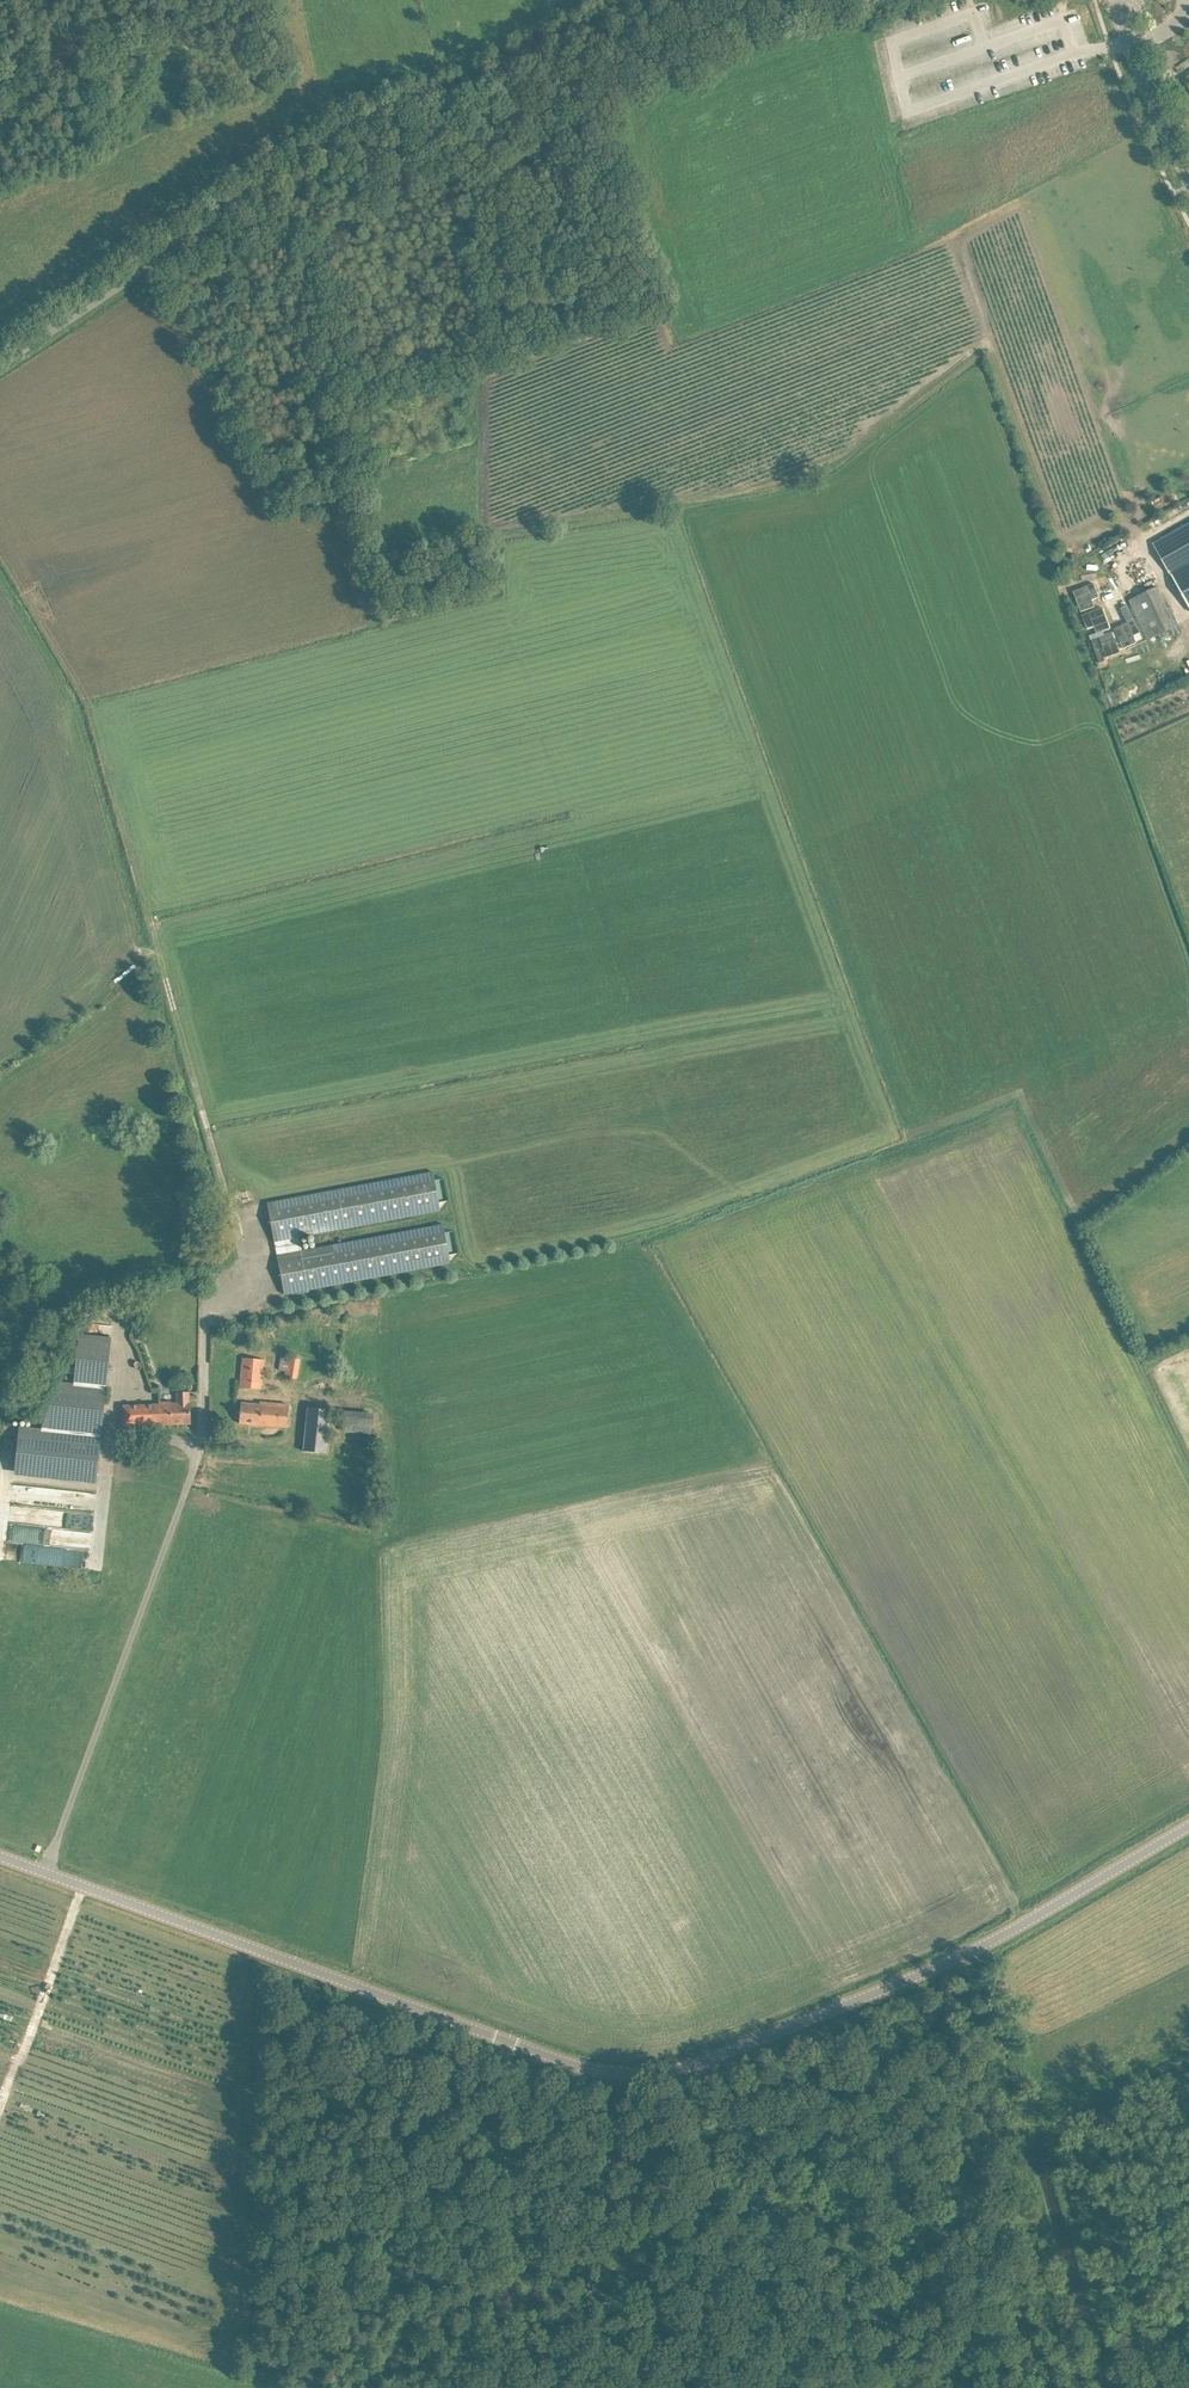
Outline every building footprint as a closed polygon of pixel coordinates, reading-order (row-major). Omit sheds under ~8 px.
[(1154,543),(1171,573),(1188,564),(1188,524),(1154,543)] [(1171,573),(1188,605),(1188,564),(1171,573)] [(1128,600),(1147,640),(1176,627),(1156,587),(1128,600)] [(434,1171),(267,1203),(285,1295),(451,1263),(443,1224),(302,1251),(300,1240),(442,1213),(434,1171)] [(58,1382),(41,1429),(19,1427),(15,1465),(97,1474),(111,1337),(78,1334),(73,1383),(58,1382)] [(289,1356),(285,1375),(297,1377),(300,1358),(289,1356)] [(264,1359),(241,1358),(240,1388),(262,1389),(264,1359)] [(121,1405),(122,1426),(190,1423),(189,1392),(176,1393),(177,1402),(170,1403),(170,1401),(157,1401),(157,1404),(121,1405)] [(239,1423),(286,1427),(288,1407),(260,1404),(260,1405),(241,1403),(239,1423)] [(307,1408),(303,1451),(325,1453),(330,1411),(307,1408)] [(371,1432),(370,1410),(341,1411),(341,1432),(371,1432)] [(14,1495),(27,1496),(27,1485),(14,1484),(14,1495)] [(6,1544),(5,1558),(15,1558),(16,1545),(6,1544)]
